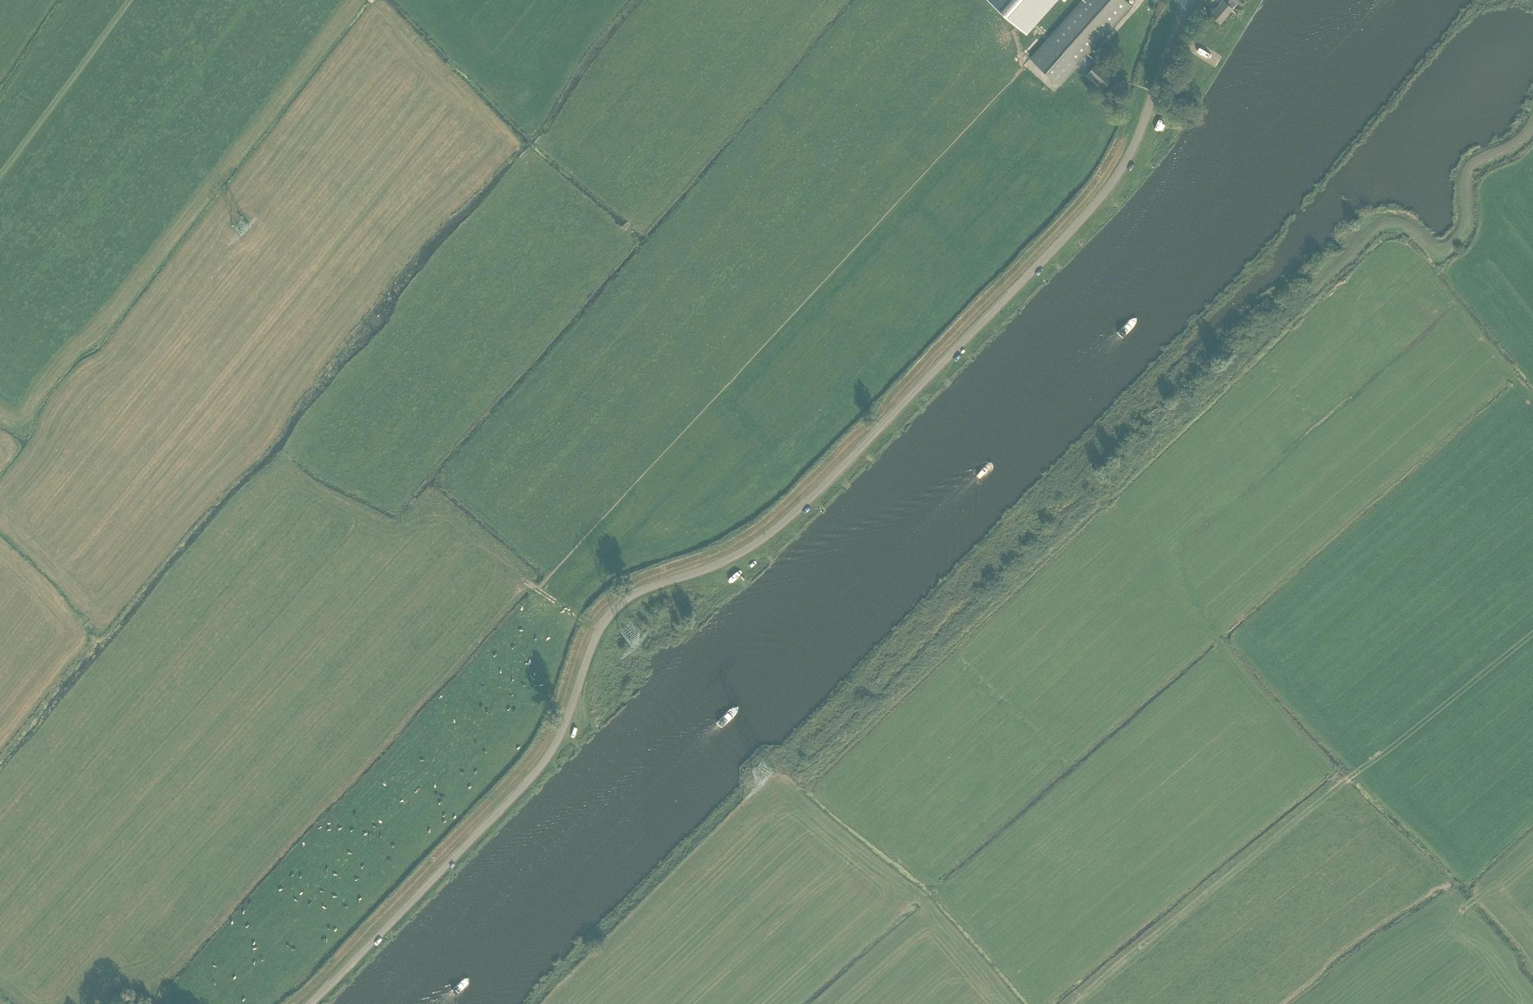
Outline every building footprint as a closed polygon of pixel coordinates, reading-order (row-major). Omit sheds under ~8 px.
[(1026,33),(1055,0),(989,0),(1026,33)] [(1102,88),(1114,76),(1098,62),(1097,62),(1089,54),(1132,6),(1125,0),(1082,0),(1030,58),(1061,85),(1078,66),(1087,74),(1086,74),(1102,88)] [(1219,5),(1210,15),(1220,24),(1233,9),(1233,8),(1227,3),(1223,0),(1219,5)] [(1227,3),(1233,8),(1238,2),(1241,5),(1246,0),(1230,0),(1227,3)]
